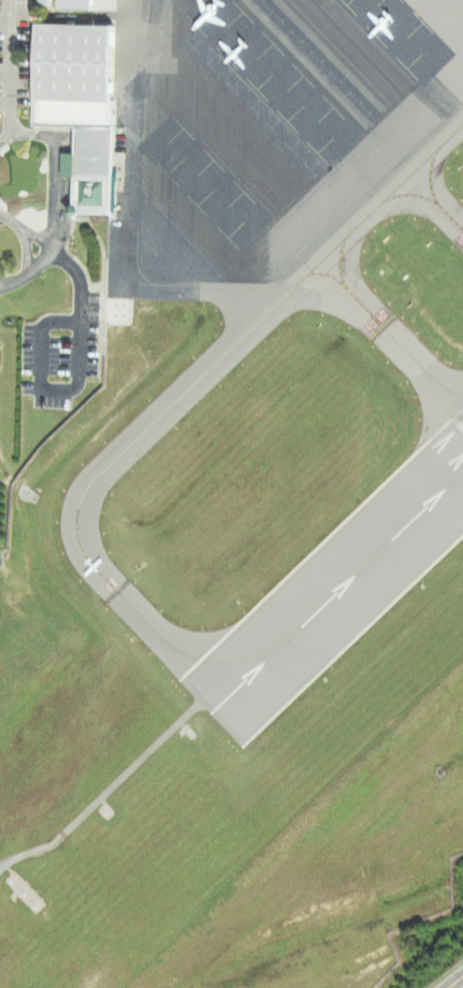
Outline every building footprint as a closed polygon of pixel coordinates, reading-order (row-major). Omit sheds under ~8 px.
[(116,9),(116,0),(36,0),(36,6),(116,9)] [(30,21),(116,22),(115,126),(72,126),(29,125),(30,21)] [(72,126),(115,126),(114,175),(71,174),(72,126)] [(71,174),(114,175),(113,215),(70,214),(71,174)]
